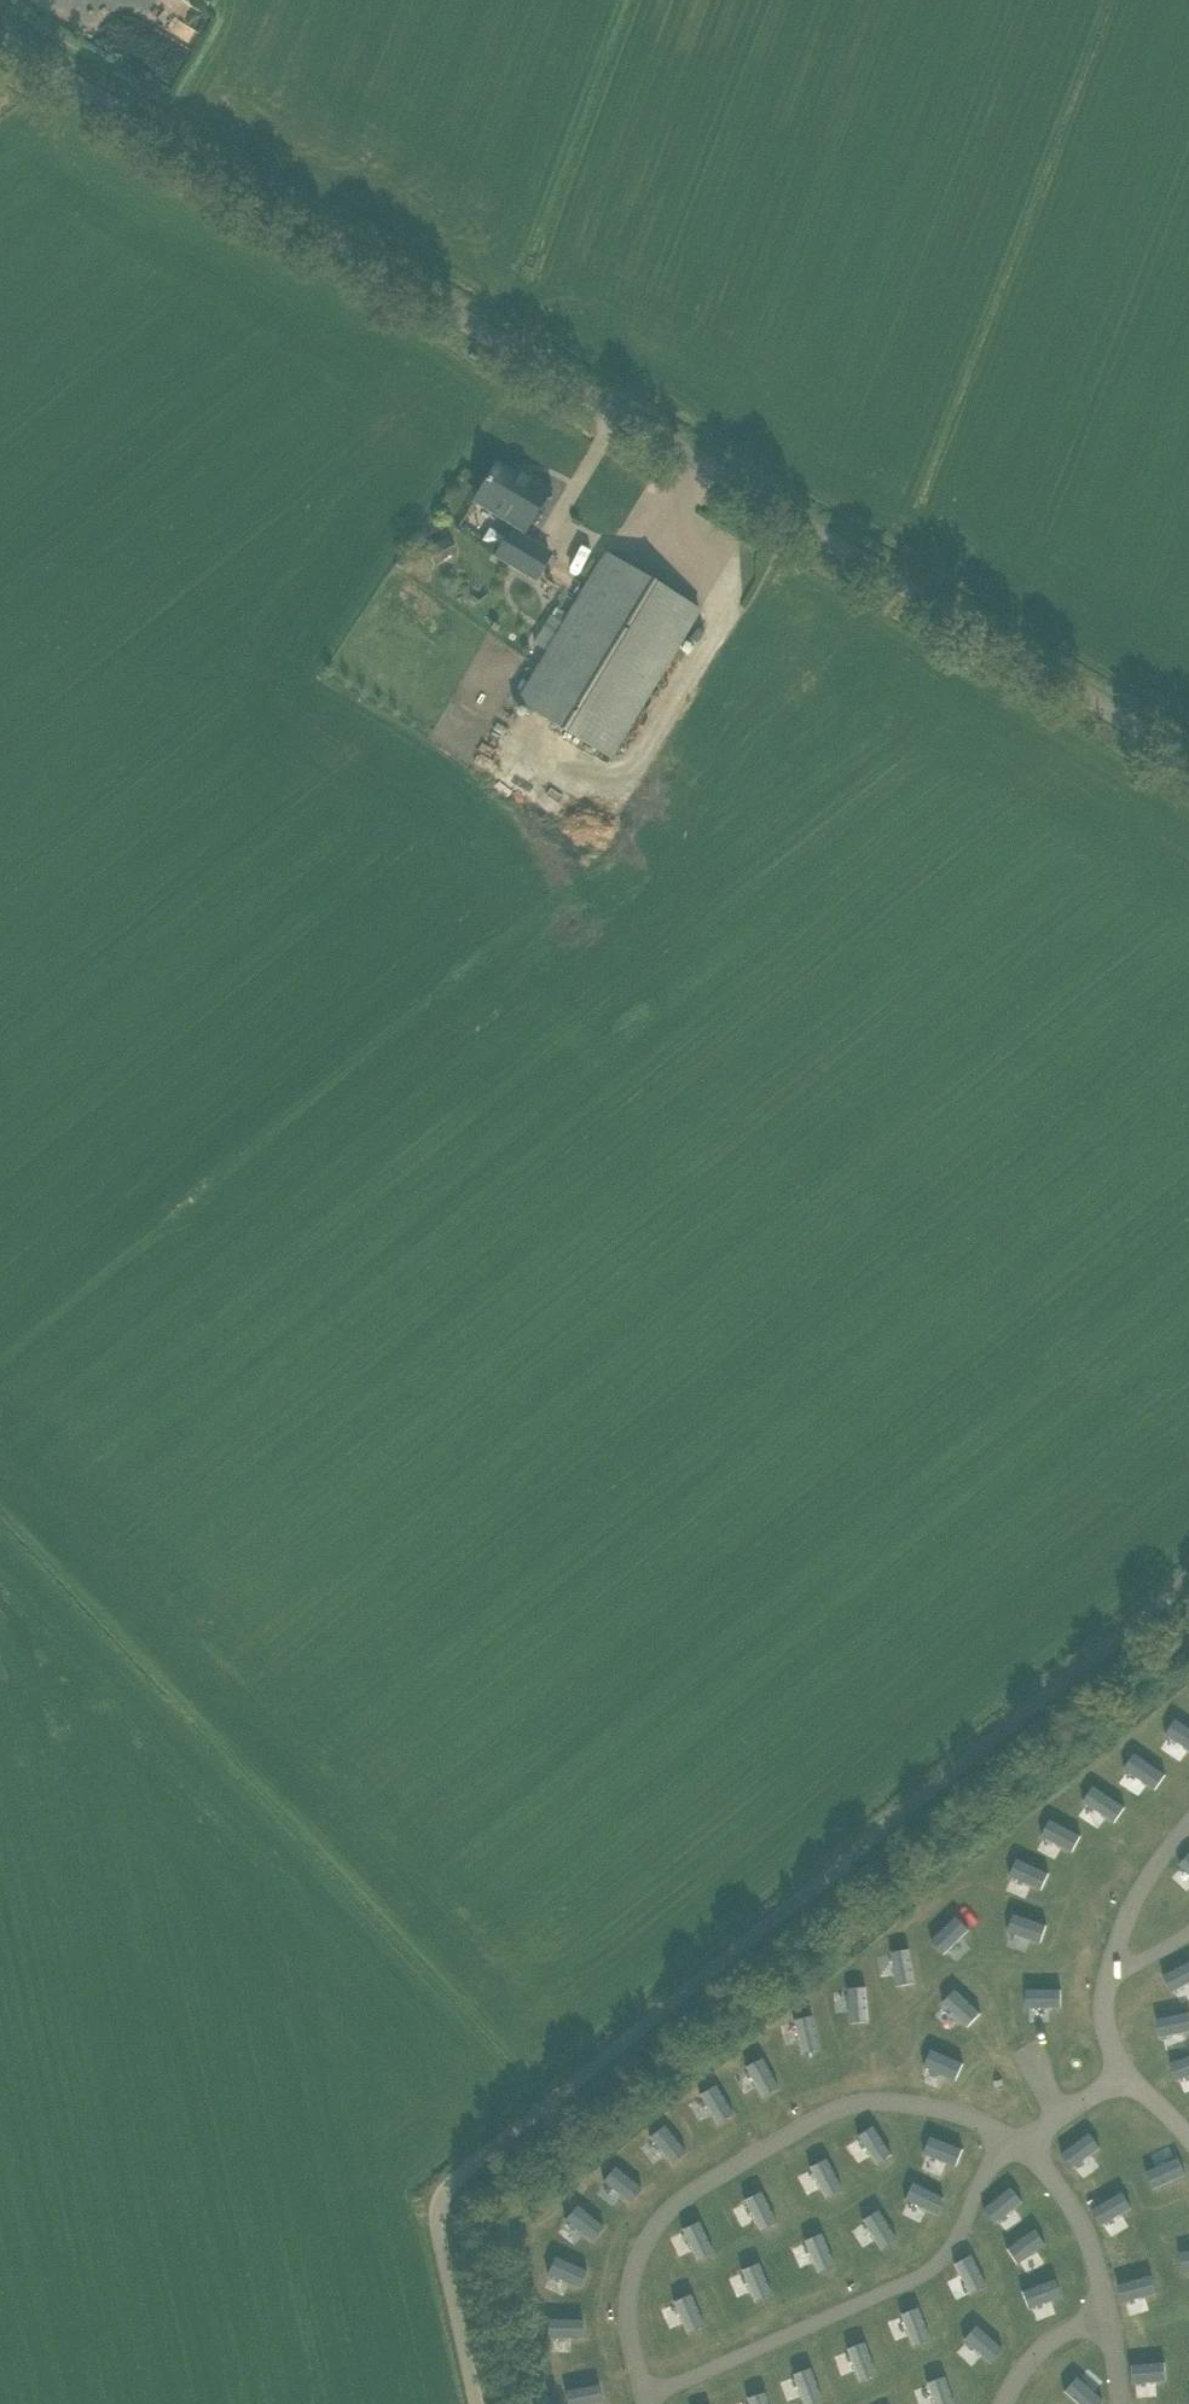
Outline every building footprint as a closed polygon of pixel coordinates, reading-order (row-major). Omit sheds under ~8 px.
[(549,556),(520,538),(549,491),(518,472),(515,478),(496,466),(474,501),(515,526),(496,557),(534,581),(549,556)] [(518,703),(611,758),(700,609),(607,554),(518,703)]
